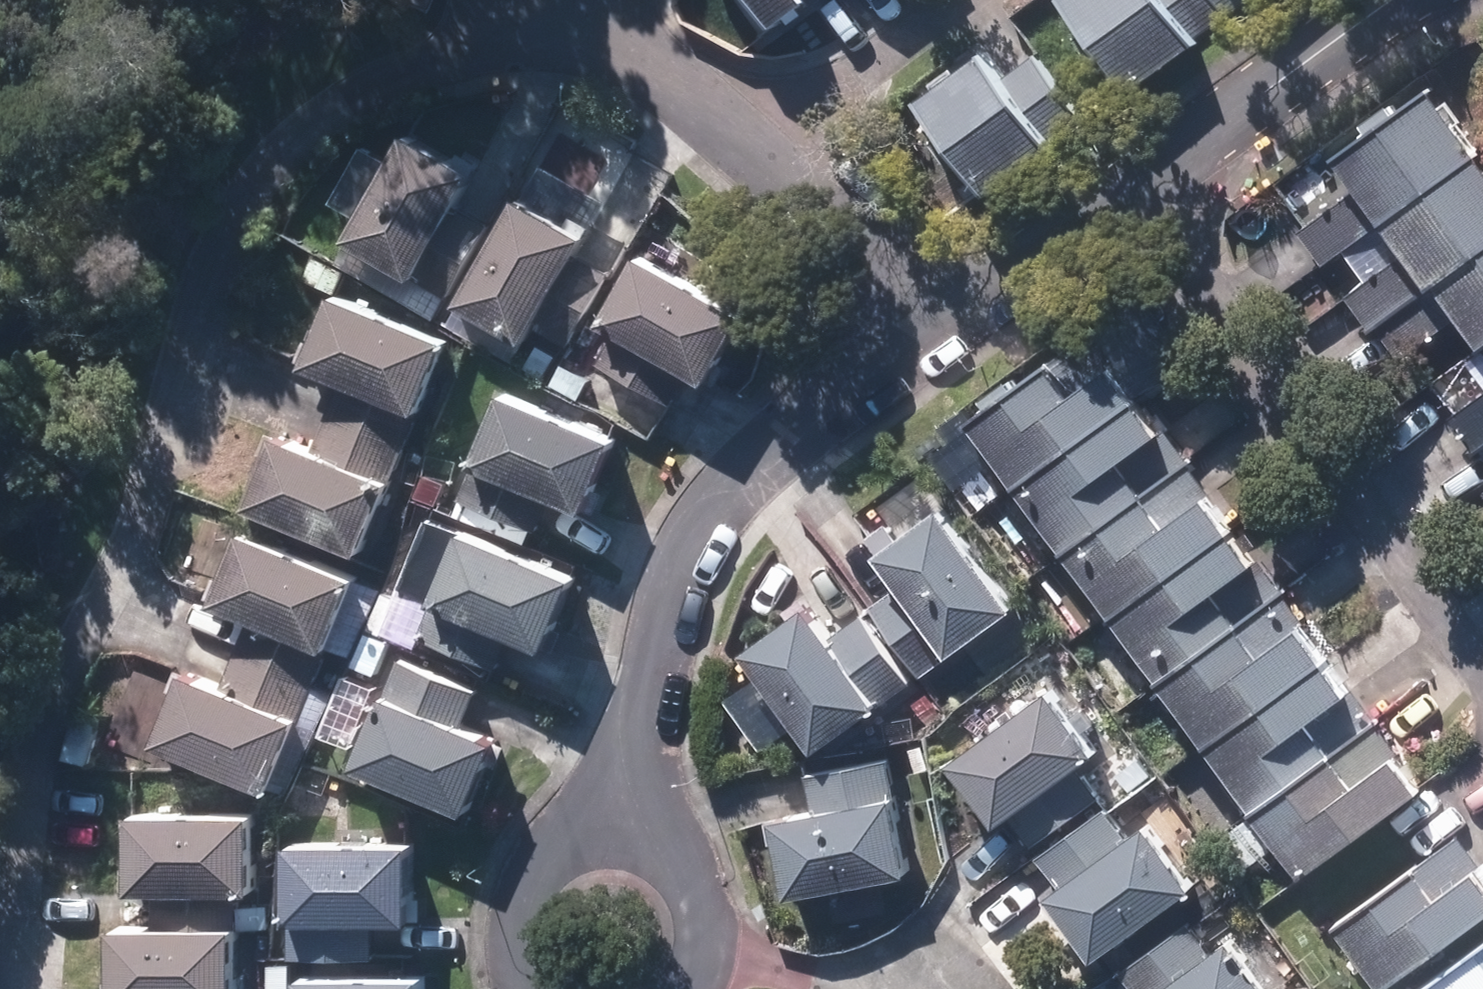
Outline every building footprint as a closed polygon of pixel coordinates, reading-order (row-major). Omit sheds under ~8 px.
[(814,3),(818,0),(762,0),(780,26),(814,3)] [(1137,90),(1204,40),(1201,36),(1234,11),(1226,0),(1071,0),(1137,90)] [(1037,58),(1011,77),(988,45),(920,94),(992,191),(1059,142),(1031,104),(1056,85),(1037,58)] [(1371,225),(1475,148),(1427,84),(1326,160),(1350,192),(1296,232),(1320,264),(1371,225)] [(492,223),(458,205),(478,169),(409,132),(353,236),(421,274),(439,240),(473,258),(492,223)] [(1482,242),(1482,158),(1475,148),(1371,225),(1396,257),(1343,298),(1367,329),(1369,327),(1482,242)] [(614,274),(583,255),(592,240),(528,199),(463,301),(527,342),(538,326),(568,345),(614,274)] [(1369,327),(1397,365),(1453,324),(1475,353),(1482,348),(1482,242),(1369,327)] [(664,402),(686,366),(715,384),(755,320),(651,255),(611,320),(627,329),(604,365),(664,402)] [(342,291),(309,363),(429,417),(461,345),(342,291)] [(959,428),(1007,495),(1131,405),(1084,340),(959,428)] [(477,463),(481,464),(460,513),(531,543),(552,495),(592,513),(624,439),(510,389),(477,463)] [(1482,445),(1482,393),(1448,418),(1473,452),(1476,450),(1482,445)] [(399,472),(417,433),(338,396),(315,445),(286,432),(253,504),(372,559),(410,477),(399,472)] [(1055,560),(1186,466),(1138,400),(1131,405),(1007,495),(1055,560)] [(1055,560),(1104,628),(1235,533),(1186,466),(1055,560)] [(945,496),(934,504),(916,478),(861,518),(880,543),(955,648),(1021,601),(945,496)] [(253,527),(219,604),(351,661),(385,584),(253,527)] [(498,666),(512,633),(555,652),(586,581),(470,529),(438,600),(424,633),(498,666)] [(1150,689),(1279,595),(1235,533),(1104,628),(1150,689)] [(1150,689),(1198,755),(1327,661),(1279,595),(1150,689)] [(748,647),(764,671),(729,696),(763,742),(798,717),(818,745),(914,676),(864,606),(835,627),(815,599),(748,647)] [(290,798),(331,707),(314,700),(328,669),(250,633),(227,682),(192,666),(159,738),(290,798)] [(499,741),(465,726),(479,693),(405,659),(390,692),(358,763),(467,812),(499,741)] [(1198,755),(1247,821),(1375,727),(1327,661),(1198,755)] [(1098,790),(1073,756),(1097,739),(1053,678),(954,750),(998,811),(1005,806),(1029,840),(1098,790)] [(1423,792),(1375,727),(1247,821),(1294,885),(1423,792)] [(914,870),(895,756),(805,771),(810,801),(775,807),(789,892),(914,870)] [(1154,816),(1132,830),(1115,804),(1038,853),(1055,879),(1100,951),(1199,888),(1154,816)] [(139,811),(138,891),(262,893),(264,813),(139,811)] [(1482,916),(1482,864),(1477,868),(1456,840),(1331,930),(1373,988),(1382,988),(1482,916)] [(293,921),(297,921),(297,955),(381,957),(382,922),(417,923),(418,846),(294,844),(293,921)] [(157,926),(123,924),(121,988),(242,988),(244,929),(245,903),(158,900),(157,926)] [(1224,948),(1212,957),(1188,924),(1115,976),(1125,988),(1253,988),(1224,948)] [(1434,988),(1482,988),(1482,953),(1434,988)] [(433,979),(308,976),(308,988),(433,988),(433,979)]
